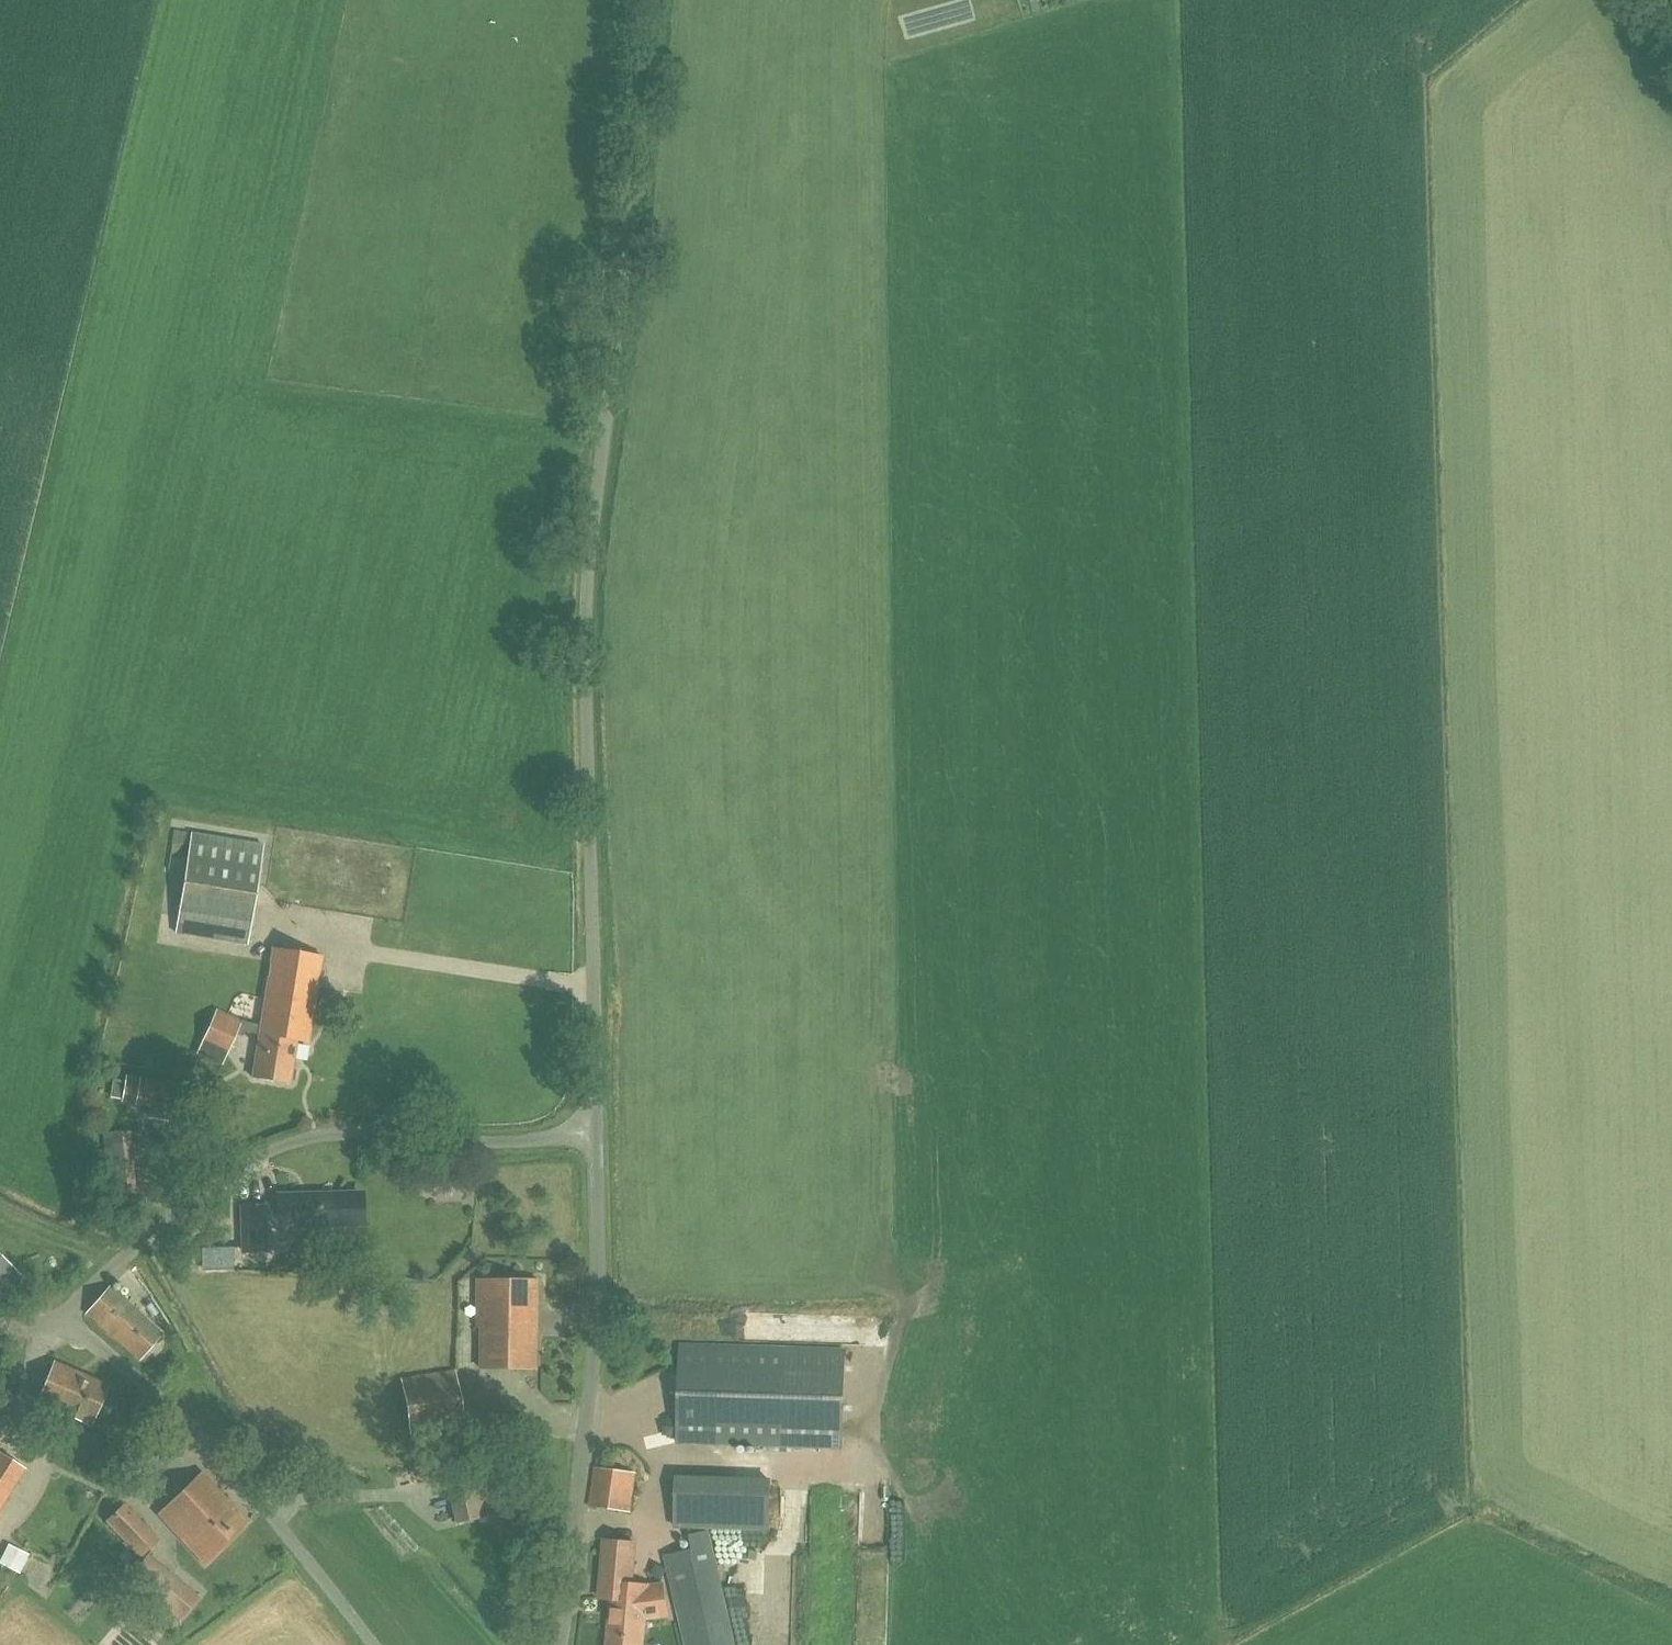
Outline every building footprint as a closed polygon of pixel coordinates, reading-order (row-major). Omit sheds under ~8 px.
[(263,844),(192,833),(176,932),(247,944),(263,844)] [(260,1034),(253,1077),(292,1084),(292,1081),(295,1080),(297,1071),(294,1069),(298,1041),(310,1042),(324,957),(274,949),(262,1025),(260,1034)] [(204,1041),(230,1051),(237,1034),(243,1036),(245,1030),(260,1034),(262,1025),(242,1020),(243,1018),(218,1008),(204,1041)] [(182,1087),(128,1078),(125,1100),(153,1105),(151,1117),(176,1121),(182,1087)] [(133,1146),(104,1149),(111,1216),(140,1214),(133,1146)] [(439,1172),(440,1185),(458,1185),(457,1172),(439,1172)] [(298,1226),(304,1226),(340,1225),(339,1194),(297,1195),(297,1198),(280,1198),(280,1214),(290,1214),(290,1221),(298,1221),(298,1226)] [(269,1251),(267,1206),(243,1206),(244,1251),(269,1251)] [(22,1273),(0,1253),(0,1300),(22,1273)] [(482,1304),(481,1369),(537,1369),(538,1280),(478,1279),(478,1303),(482,1304)] [(164,1333),(111,1286),(109,1287),(87,1312),(141,1359),(164,1333)] [(845,1351),(681,1346),(678,1442),(842,1447),(845,1351)] [(88,1422),(89,1419),(93,1421),(108,1385),(56,1363),(40,1399),(64,1409),(63,1411),(88,1422)] [(466,1423),(456,1372),(403,1380),(411,1432),(466,1423)] [(5,1438),(0,1445),(0,1510),(33,1457),(5,1438)] [(636,1473),(596,1467),(591,1506),(631,1512),(636,1473)] [(488,1516),(478,1471),(448,1478),(458,1523),(488,1516)] [(205,1561),(247,1522),(203,1474),(161,1513),(205,1561)] [(771,1480),(677,1478),(675,1526),(769,1529),(771,1480)] [(159,1540),(146,1526),(124,1503),(107,1519),(129,1542),(141,1556),(159,1540)] [(735,1644),(710,1531),(689,1535),(692,1549),(665,1555),(685,1644),(729,1644),(735,1644)] [(647,1585),(631,1584),(635,1543),(604,1540),(600,1588),(599,1598),(611,1599),(609,1617),(607,1644),(643,1644),(645,1620),(668,1617),(663,1583),(647,1585)] [(197,1595),(148,1554),(131,1574),(145,1586),(138,1595),(162,1615),(170,1607),(180,1615),(197,1595)] [(163,1631),(124,1600),(117,1608),(156,1640),(163,1631)] [(745,1634),(768,1626),(762,1610),(739,1618),(745,1634)]
